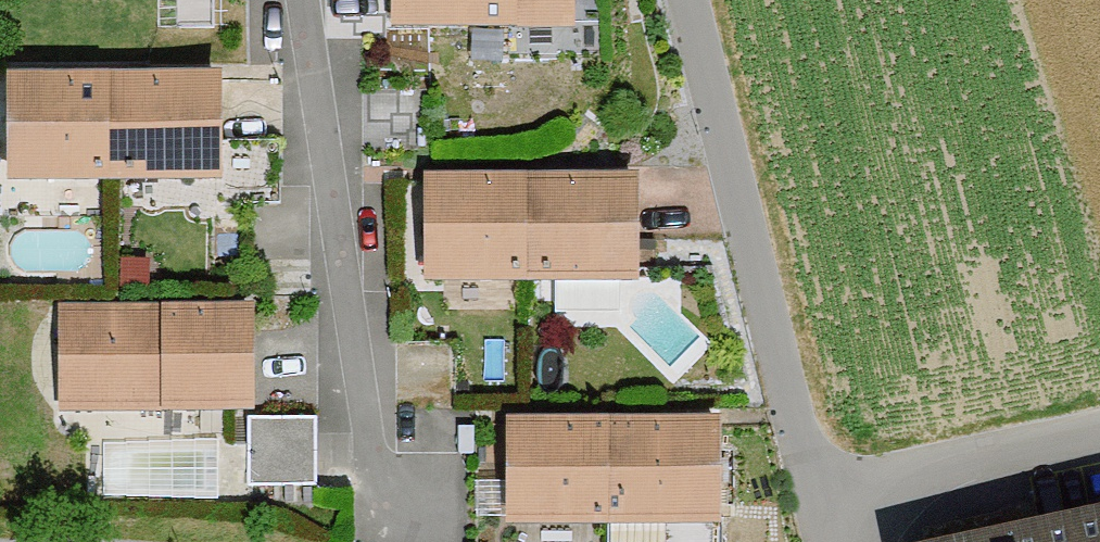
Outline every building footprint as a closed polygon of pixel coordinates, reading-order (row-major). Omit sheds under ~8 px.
[(560,0),(378,0),(378,30),(560,27),(560,0)] [(196,80),(0,75),(0,184),(193,189),(196,80)] [(279,210),(280,140),(214,140),(214,209),(279,210)] [(616,280),(615,171),(406,172),(406,282),(616,280)] [(238,414),(235,309),(45,313),(47,418),(238,414)] [(703,529),(704,417),(483,415),(482,526),(703,529)] [(237,490),(311,492),(313,426),(239,424),(237,490)] [(987,541),(1099,541),(1099,519),(987,541)]
